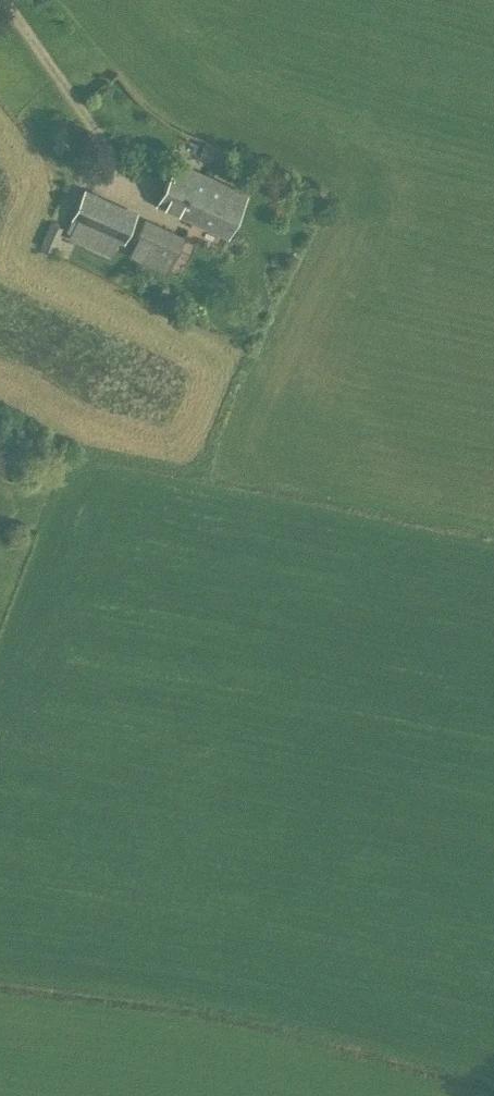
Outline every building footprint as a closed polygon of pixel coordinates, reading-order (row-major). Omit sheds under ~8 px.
[(178,160),(162,194),(158,202),(229,235),(248,193),(178,160)] [(86,187),(71,218),(124,242),(139,211),(86,187)] [(145,217),(135,239),(175,257),(185,235),(145,217)] [(56,247),(65,223),(54,219),(45,242),(56,247)]
